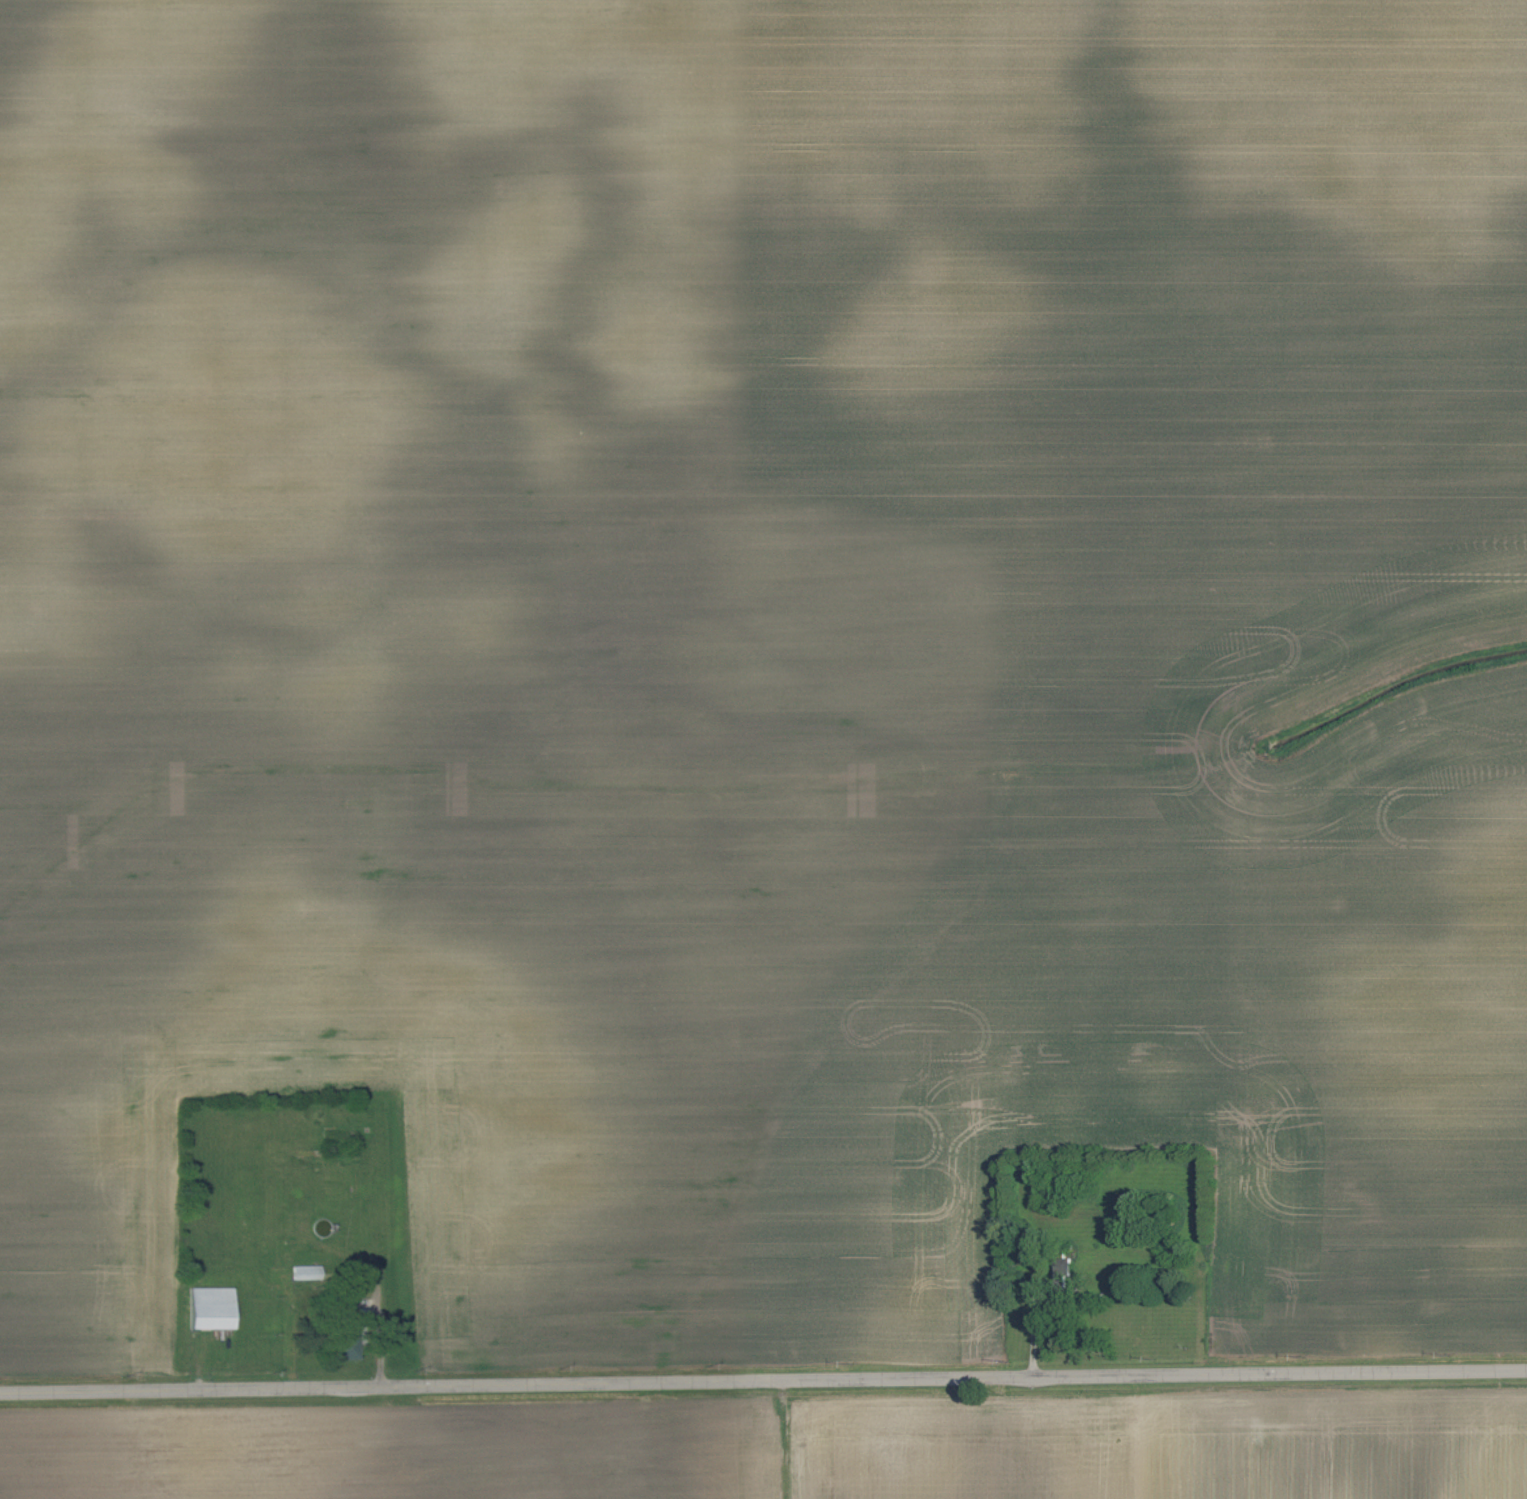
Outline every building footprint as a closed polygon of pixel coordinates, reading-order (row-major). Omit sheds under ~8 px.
[(320,1265),(292,1265),(293,1280),(321,1279),(320,1265)] [(189,1329),(233,1329),(233,1288),(190,1287),(189,1329)] [(338,1359),(356,1359),(355,1337),(337,1337),(338,1359)]
